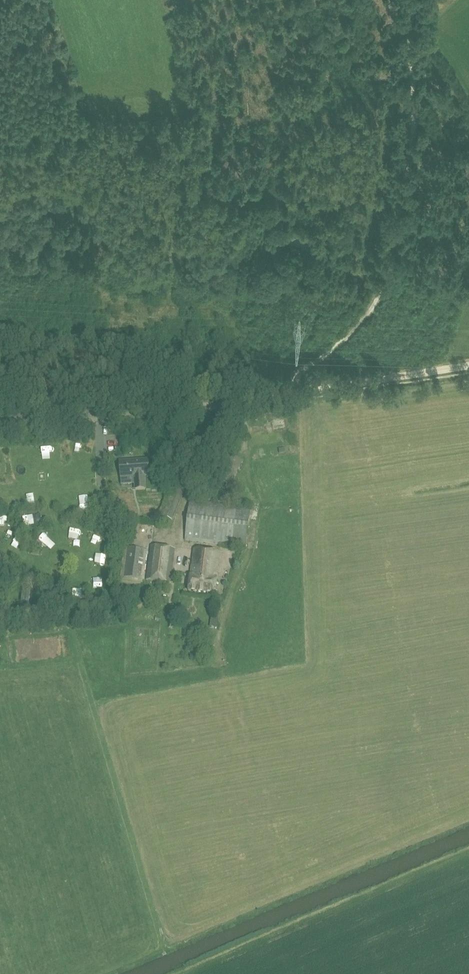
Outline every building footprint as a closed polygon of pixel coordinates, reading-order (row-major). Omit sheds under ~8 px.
[(290,419),(279,420),(281,429),(291,427),(290,419)] [(179,466),(159,515),(172,520),(191,477),(202,450),(189,444),(179,466)] [(57,450),(65,456),(68,452),(60,446),(57,450)] [(224,500),(231,484),(243,462),(221,450),(198,494),(213,502),(214,499),(218,502),(220,499),(224,500)] [(149,476),(148,460),(120,462),(121,478),(135,477),(136,489),(145,489),(144,476),(149,476)] [(246,548),(251,508),(190,500),(185,540),(246,548)] [(0,523),(0,526),(9,528),(11,518),(2,515),(0,523)] [(48,543),(52,535),(46,533),(43,541),(48,543)] [(170,583),(175,549),(151,546),(146,580),(170,583)] [(125,577),(141,579),(144,550),(128,548),(125,577)] [(216,579),(219,552),(194,549),(191,576),(190,575),(188,591),(215,594),(217,579),(216,579)]
